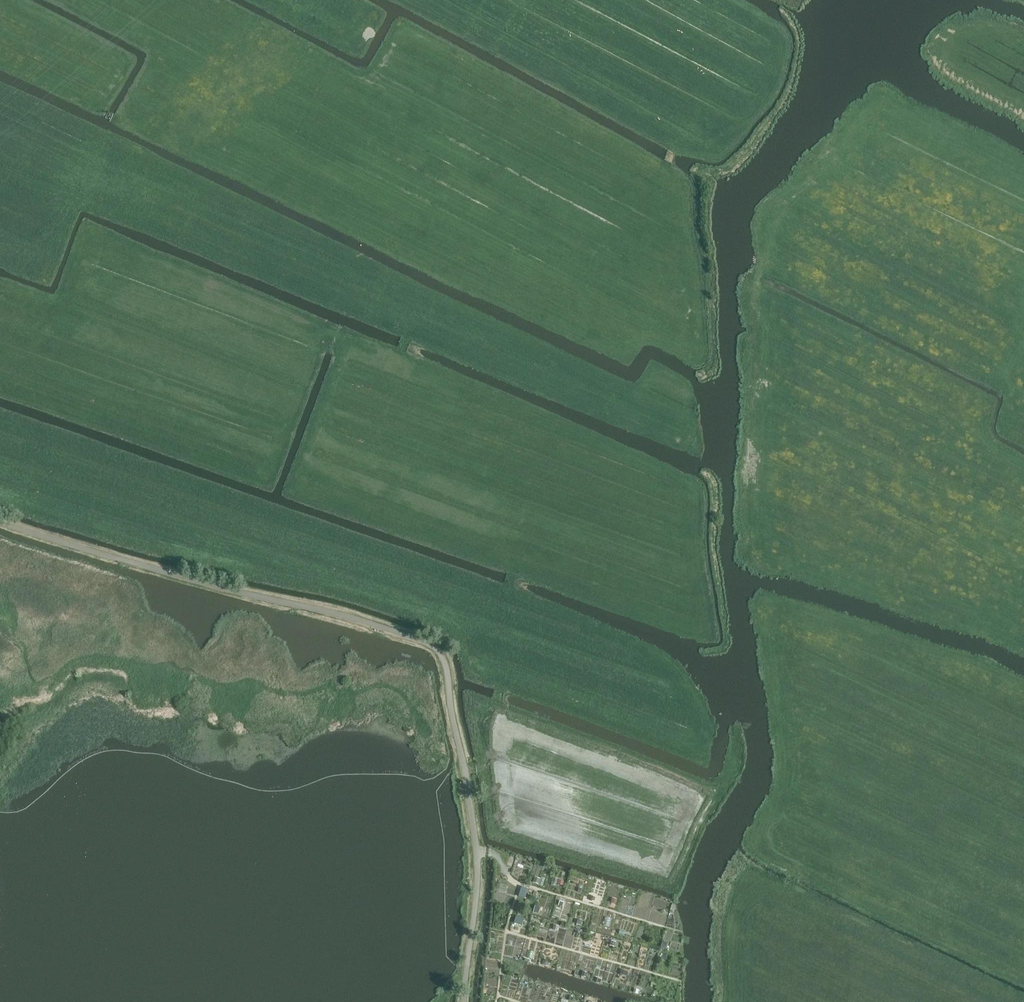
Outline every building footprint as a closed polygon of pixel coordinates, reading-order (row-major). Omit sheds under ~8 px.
[(521,887),(518,896),(524,898),(527,889),(521,887)] [(516,916),(514,923),(521,925),(523,918),(516,916)]
